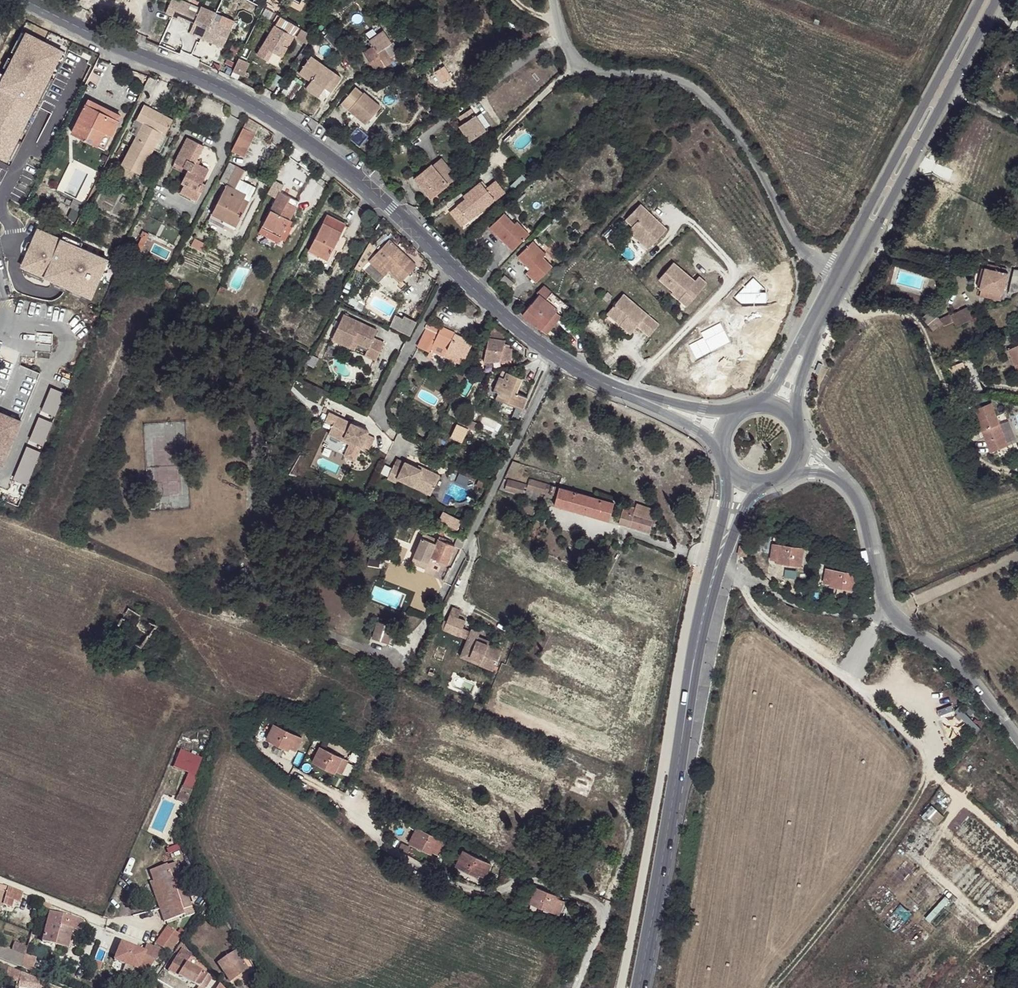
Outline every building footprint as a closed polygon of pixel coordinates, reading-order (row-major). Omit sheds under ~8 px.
[(166,13),(181,19),(182,17),(194,22),(199,24),(194,34),(224,47),(232,28),(214,20),(217,13),(202,6),(198,14),(188,9),(191,4),(181,0),(180,0),(179,2),(175,0),(172,0),(166,13)] [(272,23),(275,25),(294,36),(299,27),(277,14),(272,23)] [(194,22),(190,33),(194,34),(199,24),(194,22)] [(275,25),(257,55),(267,61),(273,52),(282,57),(294,36),(275,25)] [(297,38),(306,43),(311,35),(302,30),(297,38)] [(364,53),(376,72),(397,58),(395,54),(398,52),(383,31),(369,41),(373,47),(364,53)] [(0,79),(0,153),(11,159),(65,53),(23,34),(0,79)] [(338,44),(331,34),(326,37),(334,47),(338,44)] [(311,81),(308,85),(321,93),(325,87),(331,91),(341,77),(334,72),(332,76),(321,69),(323,65),(311,56),(299,73),(311,81)] [(239,58),(233,72),(243,76),(249,62),(239,58)] [(323,65),(321,69),(332,76),(334,72),(323,65)] [(282,92),(291,99),(301,85),(292,78),(282,92)] [(308,85),(306,88),(318,97),(321,93),(308,85)] [(355,87),(341,104),(366,125),(381,107),(374,102),(374,103),(355,87)] [(121,116),(89,100),(86,105),(118,121),(121,116)] [(111,134),(118,121),(86,105),(72,133),(105,149),(112,135),(111,134)] [(165,135),(173,120),(144,105),(136,119),(143,123),(122,163),(118,161),(115,167),(119,169),(121,165),(134,171),(140,174),(158,140),(153,138),(157,130),(162,133),(165,135)] [(459,126),(470,142),(486,131),(471,109),(458,117),(462,124),(459,126)] [(256,134),(260,125),(248,118),(243,128),(256,134)] [(244,157),(256,134),(243,128),(231,151),(244,157)] [(158,140),(162,133),(157,130),(153,138),(158,140)] [(195,163),(197,160),(204,146),(187,137),(175,163),(188,170),(181,183),(184,184),(180,193),(197,201),(205,185),(202,183),(209,170),(198,165),(195,163)] [(447,174),(451,170),(441,158),(432,166),(442,178),(447,174)] [(233,233),(256,187),(240,179),(245,170),(230,162),(220,182),(226,185),(208,220),(233,233)] [(131,177),(134,171),(121,165),(119,169),(118,171),(131,177)] [(414,178),(431,198),(453,180),(447,174),(442,178),(432,166),(431,165),(414,178)] [(486,189),(494,199),(504,191),(495,181),(486,189)] [(457,206),(469,221),(494,199),(486,189),(480,182),(468,192),(470,195),(457,206)] [(297,206),(288,202),(290,197),(280,192),(259,232),(278,242),(280,238),(285,229),(290,232),(292,227),(290,226),(293,221),(290,220),(297,206)] [(197,201),(180,193),(178,195),(196,204),(197,201)] [(628,231),(640,242),(643,239),(651,247),(667,230),(640,205),(626,220),(632,226),(628,231)] [(449,212),(462,227),(469,221),(457,206),(449,212)] [(100,212),(89,207),(86,213),(97,218),(100,212)] [(504,213),(489,228),(512,251),(529,234),(517,222),(514,224),(504,213)] [(328,259),(346,224),(327,215),(309,250),(328,259)] [(290,232),(285,229),(280,238),(285,240),(290,232)] [(141,251),(149,234),(143,231),(140,236),(142,237),(136,249),(141,251)] [(37,232),(21,271),(94,304),(111,264),(37,232)] [(472,241),(476,245),(480,242),(476,237),(472,241)] [(202,251),(206,244),(195,238),(191,246),(202,251)] [(417,266),(401,251),(398,252),(395,249),(397,247),(389,239),(375,254),(391,270),(402,281),(417,266)] [(640,242),(648,250),(651,247),(643,239),(640,242)] [(526,273),(536,283),(552,266),(543,257),(546,254),(532,241),(517,257),(530,269),(526,273)] [(391,270),(375,254),(373,252),(376,248),(370,242),(355,268),(360,271),(362,268),(369,260),(385,275),(391,270)] [(659,279),(673,291),(671,293),(679,300),(682,297),(689,304),(706,283),(698,277),(694,281),(693,283),(689,280),(691,278),(673,263),(659,279)] [(1003,294),(1008,274),(1005,273),(1006,269),(988,265),(987,268),(986,268),(986,269),(981,287),(981,289),(982,289),(980,296),(1001,301),(1002,294),(1003,294)] [(1014,271),(1010,293),(1017,291),(1017,271),(1014,271)] [(499,282),(508,289),(513,283),(505,276),(499,282)] [(223,294),(226,288),(221,286),(218,291),(223,294)] [(536,293),(539,295),(545,287),(544,286),(536,293)] [(531,303),(522,314),(535,325),(536,325),(541,329),(557,310),(546,300),(552,292),(545,287),(539,295),(531,304),(531,303)] [(557,310),(541,329),(546,333),(569,306),(552,292),(546,300),(557,310)] [(623,294),(607,314),(620,325),(623,322),(633,331),(637,326),(649,336),(659,325),(623,294)] [(679,300),(687,306),(689,304),(682,297),(679,300)] [(973,318),(967,307),(951,316),(950,315),(940,320),(933,310),(923,318),(933,331),(942,323),(944,326),(954,321),(957,326),(973,318)] [(374,338),(377,330),(344,315),(340,322),(337,328),(332,339),(350,348),(353,341),(358,344),(368,348),(365,355),(376,360),(384,343),(374,338)] [(410,336),(417,322),(404,315),(403,318),(395,315),(390,326),(410,336)] [(473,342),(428,321),(425,328),(427,329),(418,347),(430,353),(434,344),(448,350),(444,357),(462,365),(473,342)] [(620,325),(631,334),(633,331),(623,322),(620,325)] [(503,340),(505,331),(493,323),(490,338),(503,340)] [(36,332),(36,350),(51,350),(52,333),(36,332)] [(511,360),(512,348),(509,347),(509,345),(505,343),(506,340),(503,340),(490,338),(489,338),(486,350),(484,359),(484,361),(511,360)] [(448,350),(434,344),(430,353),(428,357),(431,358),(434,352),(444,357),(448,350)] [(1008,350),(1017,369),(1017,346),(1008,350)] [(484,359),(486,350),(477,349),(473,357),(484,359)] [(313,368),(318,359),(312,355),(307,364),(313,368)] [(460,383),(463,377),(449,370),(446,377),(460,383)] [(527,397),(517,393),(523,379),(506,373),(504,379),(499,377),(493,392),(497,394),(495,399),(515,408),(522,410),(527,397)] [(64,395),(50,390),(41,413),(54,418),(64,395)] [(460,403),(463,398),(455,394),(452,399),(460,403)] [(974,401),(977,408),(989,404),(986,397),(974,401)] [(991,453),(1008,446),(991,403),(989,404),(977,408),(974,410),(982,431),(987,429),(989,434),(984,436),(991,453)] [(518,419),(522,410),(515,408),(512,417),(518,419)] [(333,425),(337,416),(329,412),(325,422),(333,425)] [(20,422),(0,414),(0,471),(20,422)] [(367,434),(368,431),(337,416),(333,425),(329,434),(350,444),(344,456),(355,460),(360,448),(367,434)] [(473,431),(477,424),(460,416),(457,423),(473,431)] [(52,425),(38,419),(29,442),(42,447),(52,425)] [(368,452),(375,438),(367,434),(360,448),(368,452)] [(40,454),(26,448),(13,481),(27,486),(40,454)] [(402,468),(404,462),(398,459),(395,465),(402,468)] [(440,476),(422,467),(421,470),(417,468),(405,462),(402,468),(395,465),(394,464),(387,478),(396,482),(397,478),(415,487),(417,482),(433,490),(440,476)] [(466,487),(469,480),(458,476),(455,482),(466,487)] [(484,489),(487,482),(480,478),(476,486),(484,489)] [(559,488),(529,480),(527,485),(508,480),(505,488),(525,493),(527,488),(546,493),(545,497),(555,500),(559,488)] [(433,490),(417,482),(415,487),(431,495),(433,490)] [(614,503),(559,488),(555,500),(554,505),(609,521),(614,503)] [(656,512),(636,506),(635,509),(624,506),(622,511),(653,521),(656,512)] [(457,528),(461,519),(443,511),(439,520),(457,528)] [(650,533),(653,521),(622,511),(619,524),(650,533)] [(458,536),(447,531),(445,534),(457,539),(458,536)] [(448,562),(455,546),(449,543),(449,545),(438,540),(423,534),(414,557),(428,563),(431,555),(448,562)] [(768,552),(771,537),(759,535),(757,550),(768,552)] [(450,541),(440,536),(438,540),(449,545),(449,543),(450,541)] [(801,566),(804,548),(773,544),(771,560),(778,561),(778,563),(801,566)] [(747,556),(749,548),(740,546),(738,555),(747,556)] [(378,567),(379,560),(370,557),(369,565),(378,567)] [(428,563),(414,557),(411,562),(426,569),(428,563)] [(854,591),(858,574),(826,568),(824,583),(830,584),(830,586),(854,591)] [(458,617),(461,610),(452,607),(449,614),(458,617)] [(463,628),(466,621),(458,617),(449,614),(446,621),(443,630),(459,636),(463,628)] [(139,646),(149,634),(127,615),(117,627),(139,646)] [(388,644),(394,627),(377,622),(372,639),(388,644)] [(467,640),(471,631),(463,628),(459,636),(467,640)] [(493,671),(502,650),(488,645),(477,640),(478,637),(480,632),(472,629),(471,631),(467,640),(463,650),(471,653),(469,657),(480,661),(479,665),(493,671)] [(488,645),(490,641),(478,637),(477,640),(488,645)] [(469,657),(471,653),(463,650),(460,657),(479,665),(480,661),(469,657)] [(943,705),(951,714),(966,700),(958,692),(943,705)] [(481,713),(484,705),(477,703),(473,710),(481,713)] [(302,739),(273,725),(266,740),(288,751),(289,748),(295,752),(302,739)] [(348,761),(320,747),(312,762),(334,773),(335,771),(341,774),(348,761)] [(194,774),(201,759),(179,750),(175,760),(186,764),(184,769),(194,774)] [(190,796),(192,791),(183,787),(180,792),(190,796)] [(590,794),(573,787),(571,791),(588,798),(590,794)] [(186,805),(190,796),(180,792),(176,801),(186,805)] [(944,816),(932,805),(922,816),(926,820),(929,817),(937,824),(944,816)] [(444,842),(416,828),(409,843),(430,854),(432,852),(438,855),(444,842)] [(491,865),(463,851),(455,866),(477,877),(478,875),(484,878),(491,865)] [(879,915),(918,869),(906,858),(867,905),(879,915)] [(191,907),(177,868),(168,871),(166,867),(166,865),(149,871),(153,883),(157,882),(166,907),(159,910),(164,923),(184,915),(182,911),(191,907)] [(166,907),(157,882),(153,883),(150,884),(159,910),(166,907)] [(23,894),(8,888),(0,886),(0,907),(2,908),(3,905),(11,908),(13,902),(20,904),(23,894)] [(558,899),(559,897),(536,888),(530,903),(559,915),(564,902),(558,899)] [(52,905),(41,901),(39,907),(47,910),(48,908),(50,909),(52,905)] [(896,933),(912,913),(900,903),(884,923),(896,933)] [(80,934),(83,921),(49,912),(42,942),(52,945),(53,941),(69,945),(72,932),(80,934)] [(170,953),(181,936),(168,927),(156,944),(170,953)] [(25,956),(27,948),(15,943),(11,951),(0,946),(0,958),(21,967),(25,956)] [(148,970),(162,950),(146,944),(143,952),(121,943),(114,960),(138,970),(139,966),(148,970)] [(189,960),(192,954),(183,949),(179,955),(189,960)] [(252,967),(244,956),(240,958),(236,951),(218,963),(230,981),(248,968),(249,969),(252,967)] [(207,974),(187,963),(189,960),(179,955),(169,971),(198,987),(206,987),(213,977),(207,974)] [(31,967),(34,959),(25,956),(21,967),(34,972),(35,968),(31,967)] [(0,963),(0,975),(5,976),(4,980),(18,982),(20,972),(0,963)] [(20,972),(18,982),(18,985),(33,987),(44,987),(45,982),(20,972)] [(154,977),(150,974),(145,981),(142,979),(136,987),(146,987),(154,977)]
